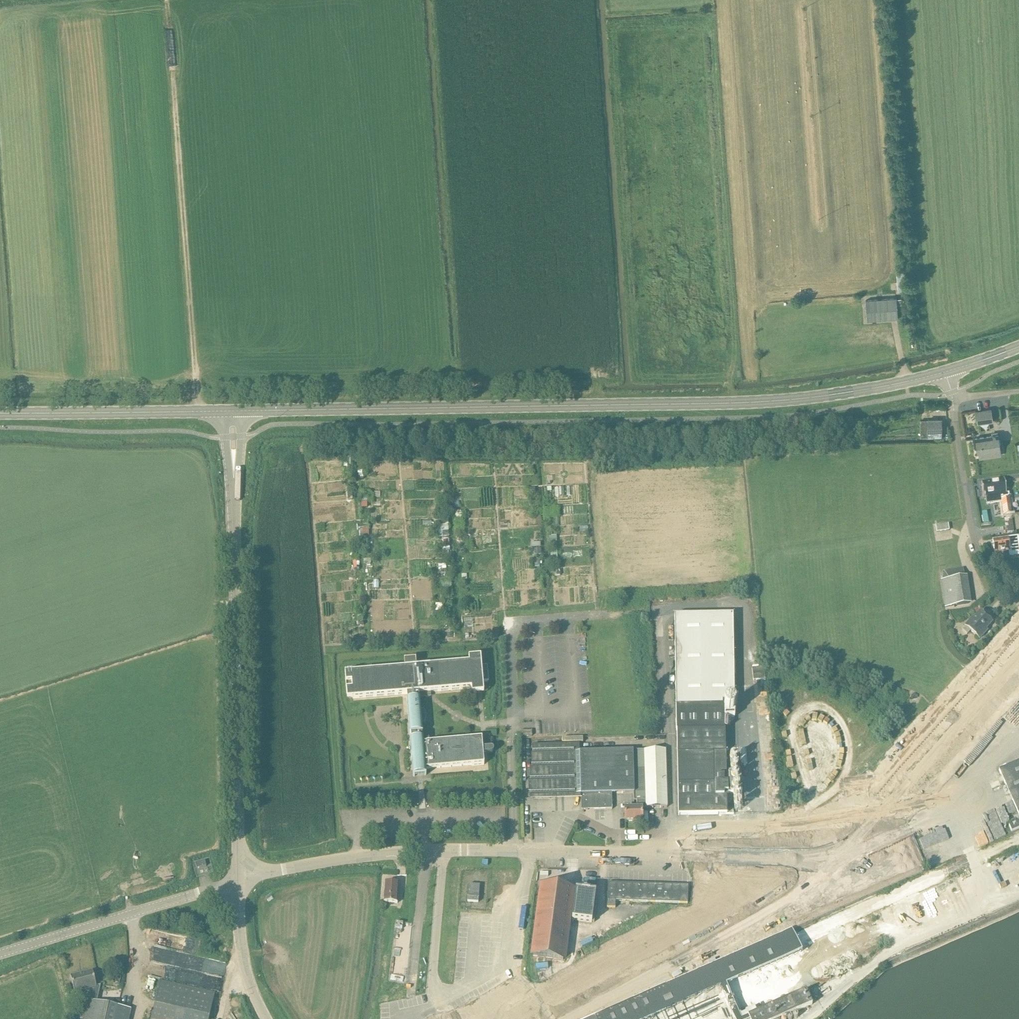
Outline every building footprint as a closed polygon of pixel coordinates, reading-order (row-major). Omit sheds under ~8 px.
[(905,290),(905,272),(897,272),(897,291),(905,290)] [(898,319),(896,297),(865,299),(867,321),(898,319)] [(991,409),(976,412),(978,424),(993,422),(991,409)] [(942,418),(927,419),(927,432),(927,437),(941,437),(941,432),(942,432),(942,418)] [(1000,450),(998,436),(975,440),(977,453),(979,453),(979,458),(992,456),(992,451),(1000,450)] [(981,483),(983,498),(986,497),(987,504),(1002,502),(1002,501),(1009,500),(1009,494),(1006,494),(1004,480),(981,483)] [(1002,502),(1004,516),(1011,515),(1009,500),(1002,501),(1002,502)] [(1008,539),(993,541),(994,553),(1009,551),(1009,557),(1018,556),(1018,546),(1018,538),(1008,539)] [(944,580),(940,581),(945,608),(969,604),(962,568),(943,571),(944,580)] [(979,639),(984,633),(983,632),(992,622),(981,612),(973,620),(972,619),(965,626),(966,626),(962,630),(967,635),(971,631),(979,639)] [(727,815),(727,793),(742,793),(740,773),(726,773),(725,718),(734,717),(734,705),(722,705),(722,702),(735,702),(733,616),(675,616),(676,706),(679,816),(727,815)] [(411,735),(411,739),(410,739),(414,777),(420,776),(427,776),(426,770),(485,765),(484,755),(487,755),(492,754),(493,754),(493,753),(494,753),(494,752),(494,750),(493,749),(492,748),(491,748),(483,749),(482,739),(424,744),(423,738),(423,734),(422,723),(425,723),(426,718),(426,715),(424,710),(421,710),(420,699),(419,699),(419,694),(471,689),(472,694),(484,693),(483,683),(489,682),(488,666),(482,667),(481,657),(469,658),(469,663),(417,667),(416,660),(404,661),(405,668),(345,673),(346,683),(352,683),(352,689),(346,690),(347,700),(407,695),(407,700),(410,735),(411,735)] [(766,687),(767,669),(754,668),(754,680),(763,680),(763,687),(766,687)] [(645,809),(667,808),(666,750),(580,752),(580,744),(546,745),(546,747),(535,747),(535,754),(533,754),(533,767),(532,767),(532,781),(531,781),(531,792),(533,792),(533,797),(556,797),(556,795),(581,794),(581,810),(612,809),(612,793),(633,793),(634,800),(637,800),(645,800),(645,809)] [(958,755),(967,764),(975,755),(966,747),(958,755)] [(1018,817),(1018,761),(999,770),(1018,817)] [(645,800),(637,800),(637,808),(625,809),(625,821),(642,821),(642,809),(645,809),(645,800)] [(978,849),(1005,835),(995,816),(968,830),(978,849)] [(1009,826),(1012,832),(1018,829),(1018,821),(1009,826)] [(398,904),(399,883),(385,882),(384,903),(398,904)] [(616,908),(616,901),(688,904),(688,886),(608,883),(607,908),(616,908)] [(480,886),(469,885),(468,902),(478,903),(480,886)] [(563,960),(563,957),(568,919),(572,892),(572,890),(543,887),(534,956),(563,960)] [(576,893),(572,892),(568,919),(572,919),(572,920),(592,923),(596,894),(576,891),(576,893)] [(780,934),(678,979),(641,995),(596,1015),(588,1018),(721,1018),(731,1014),(734,1018),(741,1018),(726,985),(745,977),(802,952),(800,947),(793,931),(792,929),(780,934)] [(75,992),(89,989),(92,1000),(97,1001),(101,987),(96,985),(93,972),(71,977),(75,992)] [(160,980),(151,1018),(210,1018),(216,992),(160,980)] [(813,1005),(806,991),(757,1013),(748,1017),(744,1018),(780,1018),(813,1005)] [(88,999),(84,1018),(130,1018),(132,1009),(97,1001),(92,1000),(88,999)]
